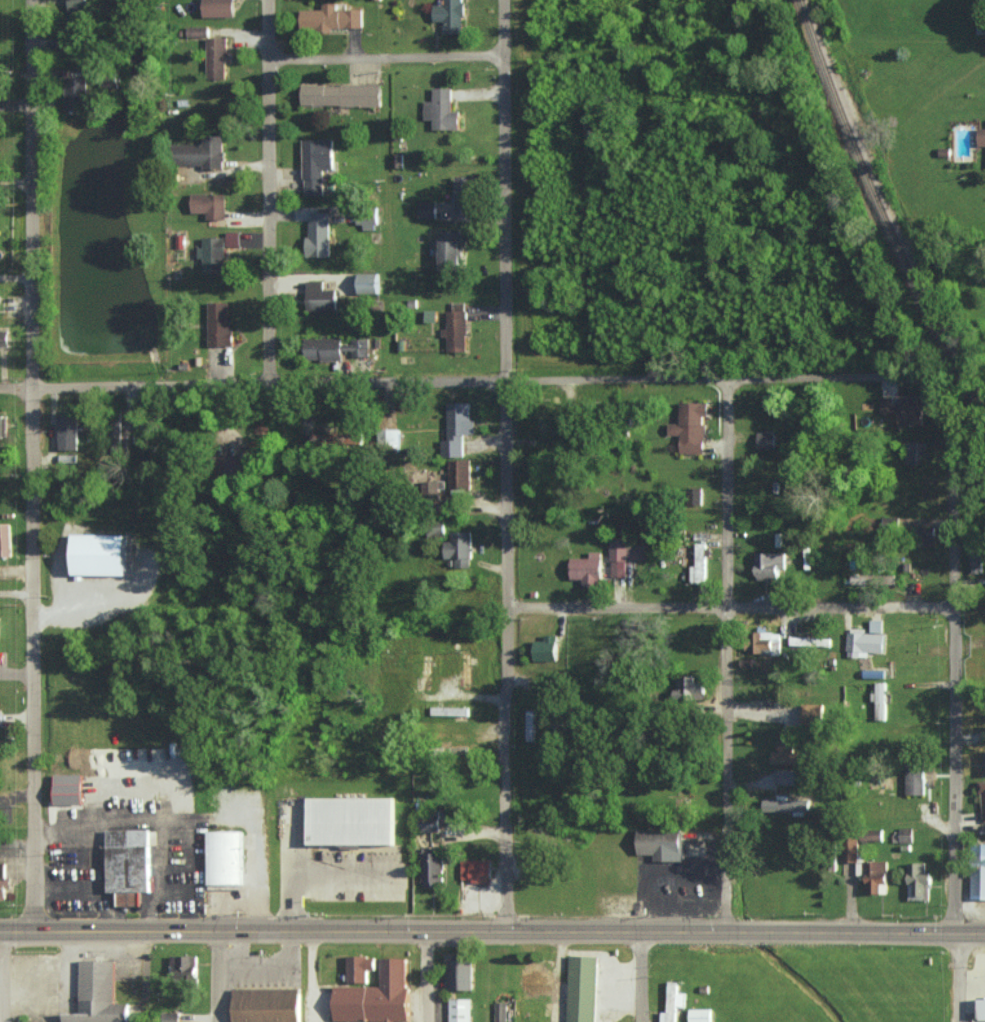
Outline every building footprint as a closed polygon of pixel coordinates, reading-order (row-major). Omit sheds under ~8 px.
[(86,9),(85,0),(67,0),(68,9),(86,9)] [(233,0),(203,0),(203,17),(234,17),(233,0)] [(464,33),(463,0),(443,0),(443,3),(433,3),(433,20),(443,20),(443,33),(464,33)] [(362,8),(336,9),(336,2),(322,2),(322,9),(300,9),(300,29),(362,28),(362,8)] [(208,36),(208,26),(187,27),(187,37),(208,36)] [(206,78),(226,78),(226,37),(207,37),(206,78)] [(64,110),(86,110),(86,77),(65,77),(64,110)] [(381,85),(301,84),(301,105),(381,106),(381,85)] [(432,129),(459,128),(459,110),(452,110),(451,87),(432,87),(432,100),(423,100),(423,119),(432,119),(432,129)] [(223,135),(202,135),(202,143),(173,144),(174,164),(223,163),(223,135)] [(333,169),(333,139),(303,140),(304,194),(323,193),(323,169),(333,169)] [(454,176),(454,214),(473,214),(474,176),(454,176)] [(191,212),(206,212),(206,219),(225,219),(225,195),(191,194),(191,212)] [(435,218),(435,201),(419,201),(419,218),(435,218)] [(329,212),(307,212),(308,257),(330,256),(329,212)] [(373,214),(356,215),(356,227),(373,227),(373,214)] [(439,270),(460,270),(461,230),(440,230),(439,270)] [(240,232),(226,232),(226,247),(240,247),(240,232)] [(225,273),(224,236),(202,237),(203,247),(197,247),(197,258),(203,257),(203,274),(225,273)] [(378,292),(378,273),(358,273),(358,293),(378,292)] [(307,310),(336,309),(336,288),(324,288),(323,280),(306,280),(307,310)] [(208,302),(208,345),(231,345),(231,302),(208,302)] [(447,337),(447,351),(465,351),(465,303),(453,303),(453,310),(446,310),(446,328),(441,328),(441,337),(447,337)] [(425,321),(437,321),(437,310),(425,310),(425,321)] [(9,348),(8,328),(0,328),(0,348),(9,348)] [(304,338),(304,360),(342,360),(342,355),(369,355),(368,340),(343,341),(343,337),(304,338)] [(881,396),(880,413),(899,414),(898,424),(923,425),(924,396),(899,395),(899,404),(893,404),(894,396),(881,396)] [(470,402),(447,402),(447,440),(441,440),(441,457),(463,457),(463,434),(474,433),(474,418),(470,418),(470,402)] [(680,453),(705,453),(705,416),(709,416),(709,402),(679,402),(679,423),(668,423),(668,434),(680,434),(680,453)] [(58,450),(77,449),(77,414),(58,415),(58,450)] [(312,432),(313,419),(302,418),(301,432),(312,432)] [(399,429),(389,429),(389,449),(400,449),(399,429)] [(775,449),(775,432),(757,432),(758,449),(775,449)] [(348,442),(359,444),(360,434),(349,433),(348,442)] [(906,465),(927,464),(926,441),(905,442),(906,465)] [(470,488),(470,460),(449,459),(448,488),(470,488)] [(438,480),(421,481),(422,498),(439,497),(438,480)] [(702,504),(703,488),(688,487),(687,504),(702,504)] [(11,556),(10,524),(0,524),(0,556),(11,556)] [(471,531),(451,532),(451,541),(444,541),(445,559),(456,559),(456,568),(472,567),(471,531)] [(72,575),(125,576),(126,535),(72,534),(72,575)] [(646,545),(628,545),(628,538),(611,537),(610,576),(626,576),(626,559),(645,560),(646,545)] [(705,543),(696,543),(695,566),(690,566),(690,583),(705,583),(705,543)] [(981,545),(970,545),(972,573),(982,572),(981,545)] [(601,552),(590,551),(590,558),(571,557),(570,579),(582,579),(582,587),(600,587),(601,552)] [(785,553),(755,553),(756,580),(786,579),(785,553)] [(850,584),(869,584),(869,575),(851,574),(850,584)] [(882,620),(870,620),(870,632),(882,632),(882,620)] [(883,653),(884,633),(863,633),(864,628),(848,628),(847,656),(869,657),(869,652),(883,653)] [(781,633),(753,632),(752,654),(780,655),(781,633)] [(557,660),(556,635),(544,635),(544,640),(534,640),(535,661),(557,660)] [(790,646),(830,647),(830,638),(790,637),(790,646)] [(462,687),(470,687),(470,650),(462,650),(462,687)] [(432,655),(422,655),(421,690),(431,690),(432,655)] [(694,677),(676,677),(675,700),(704,701),(705,682),(694,682),(694,677)] [(885,720),(886,682),(877,682),(876,693),(875,693),(874,720),(885,720)] [(823,704),(802,704),(802,725),(824,724),(823,704)] [(468,707),(432,707),(431,715),(468,716),(468,707)] [(526,710),(527,741),(535,741),(534,710),(526,710)] [(772,752),(772,764),(793,764),(793,743),(779,743),(778,752),(772,752)] [(907,795),(925,794),(924,765),(906,765),(907,795)] [(777,784),(794,785),(794,770),(777,769),(777,784)] [(81,774),(54,774),(54,809),(81,809),(81,774)] [(763,800),(764,812),(794,811),(794,815),(810,814),(810,799),(789,800),(789,795),(778,796),(778,799),(763,800)] [(309,799),(395,799),(395,845),(309,845),(309,799)] [(420,831),(440,830),(439,814),(419,814),(420,831)] [(913,828),(893,829),(893,843),(913,842),(913,828)] [(108,830),(109,893),(118,893),(119,907),(142,906),(142,892),(151,892),(150,846),(158,846),(157,831),(150,831),(150,829),(108,830)] [(639,830),(683,830),(683,832),(685,832),(685,861),(656,861),(656,855),(640,855),(639,830)] [(209,832),(209,886),(245,885),(244,831),(209,832)] [(843,862),(858,861),(858,839),(843,839),(843,862)] [(972,844),(972,899),(984,899),(984,844),(972,844)] [(421,850),(422,886),(444,885),(443,849),(421,850)] [(461,860),(461,881),(490,881),(490,859),(461,860)] [(887,883),(887,861),(866,861),(866,894),(880,894),(881,883),(887,883)] [(909,901),(929,900),(929,872),(924,872),(924,863),(908,863),(909,901)] [(445,989),(473,988),(472,953),(445,953),(445,989)] [(170,973),(196,973),(197,955),(170,954),(170,973)] [(349,957),(350,983),(370,982),(369,970),(377,970),(377,958),(369,958),(369,956),(349,957)] [(600,958),(596,1021),(568,1021),(571,956),(600,958)] [(336,1021),(386,1021),(395,1021),(410,1021),(411,987),(408,987),(408,959),(382,959),(382,987),(336,987),(336,1021)] [(81,1013),(65,1013),(65,1021),(129,1021),(130,1004),(115,1004),(115,961),(81,961),(81,1013)] [(521,989),(542,990),(542,962),(521,962),(521,989)] [(677,980),(668,980),(667,1011),(661,1011),(661,1021),(676,1021),(677,980)] [(301,989),(301,1021),(235,1021),(235,989),(301,989)] [(449,1021),(470,1021),(470,998),(450,998),(449,1021)] [(507,1021),(507,1001),(495,1001),(495,1021),(507,1021)] [(711,1008),(690,1008),(689,1021),(710,1021),(711,1008)] [(178,1012),(163,1012),(163,1021),(179,1021),(178,1012)]
